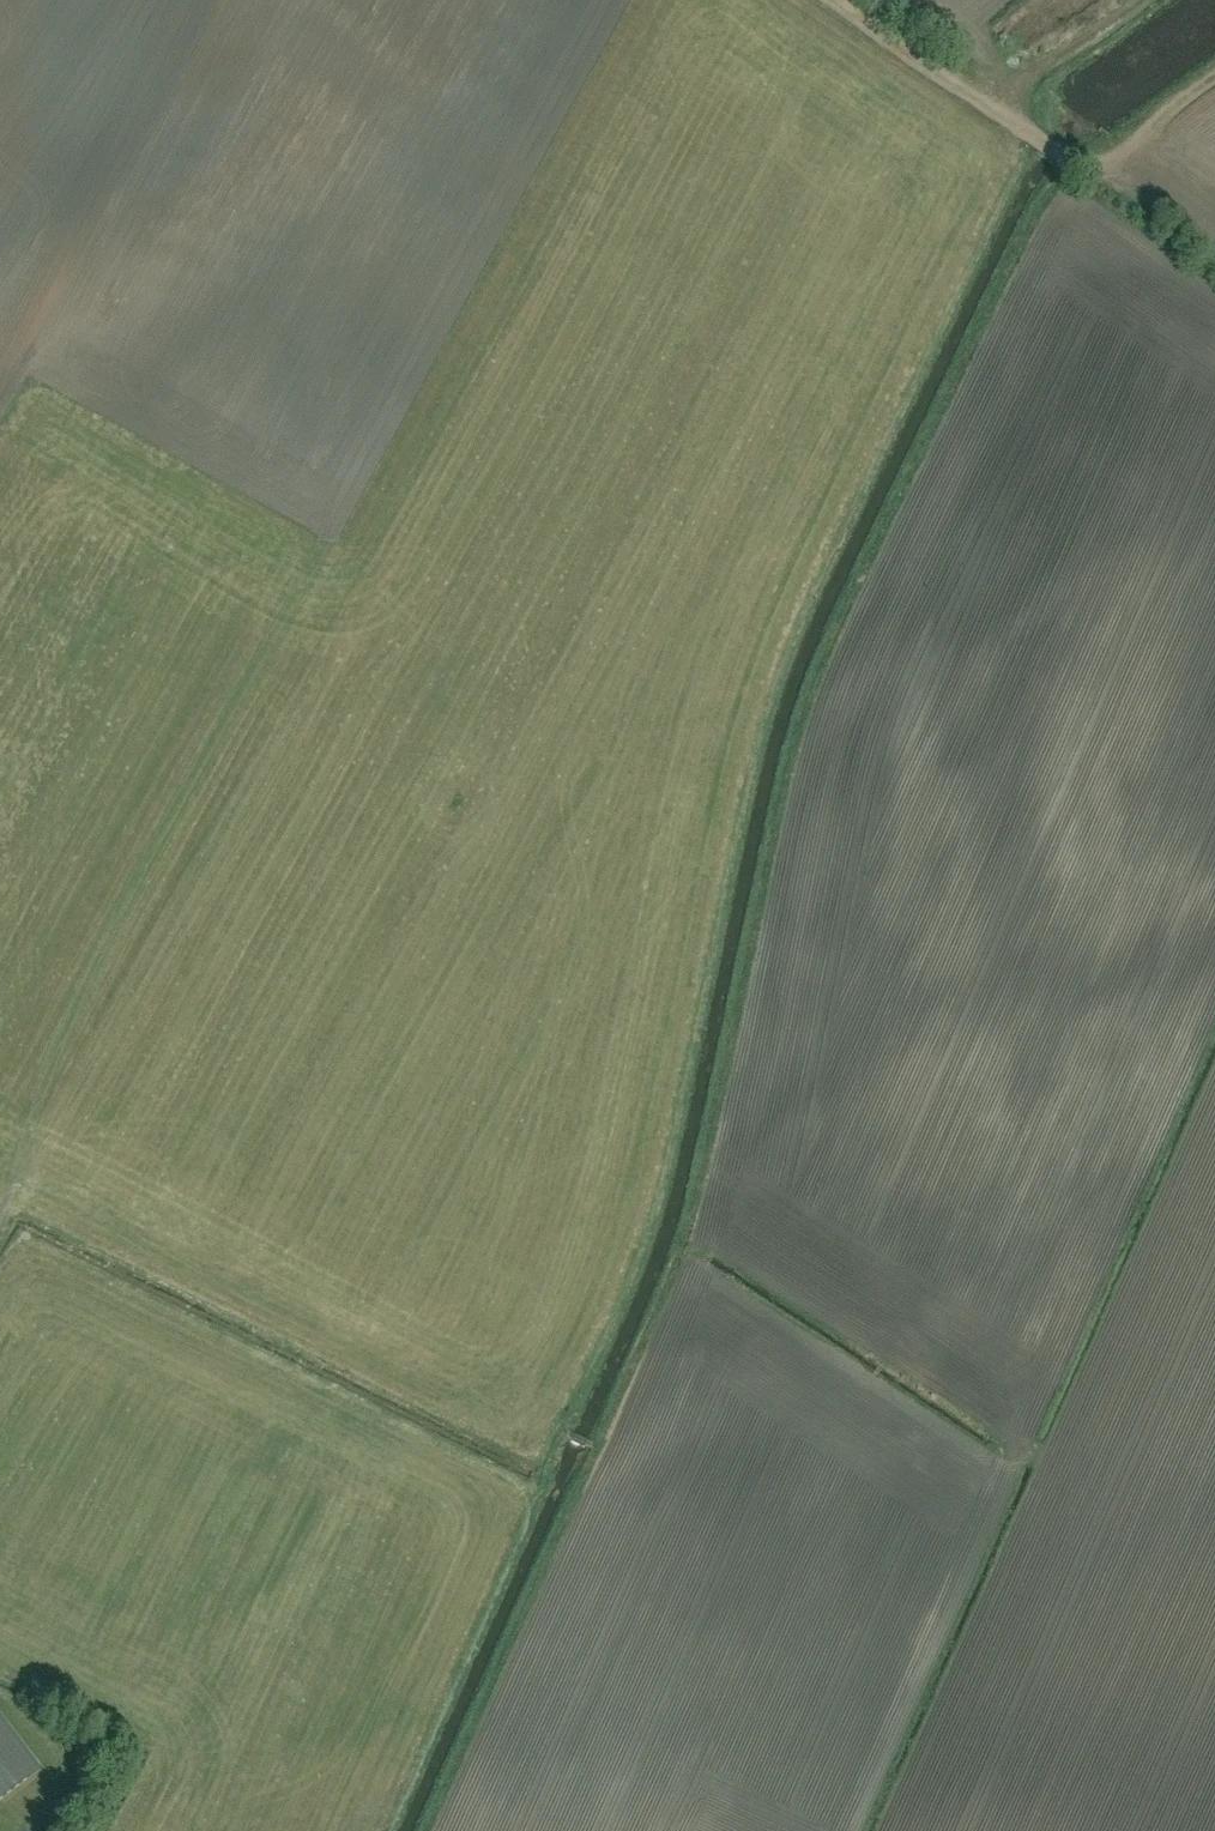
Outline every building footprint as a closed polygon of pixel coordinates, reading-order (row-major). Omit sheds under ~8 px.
[(40,1768),(0,1717),(0,1799),(40,1768)]
